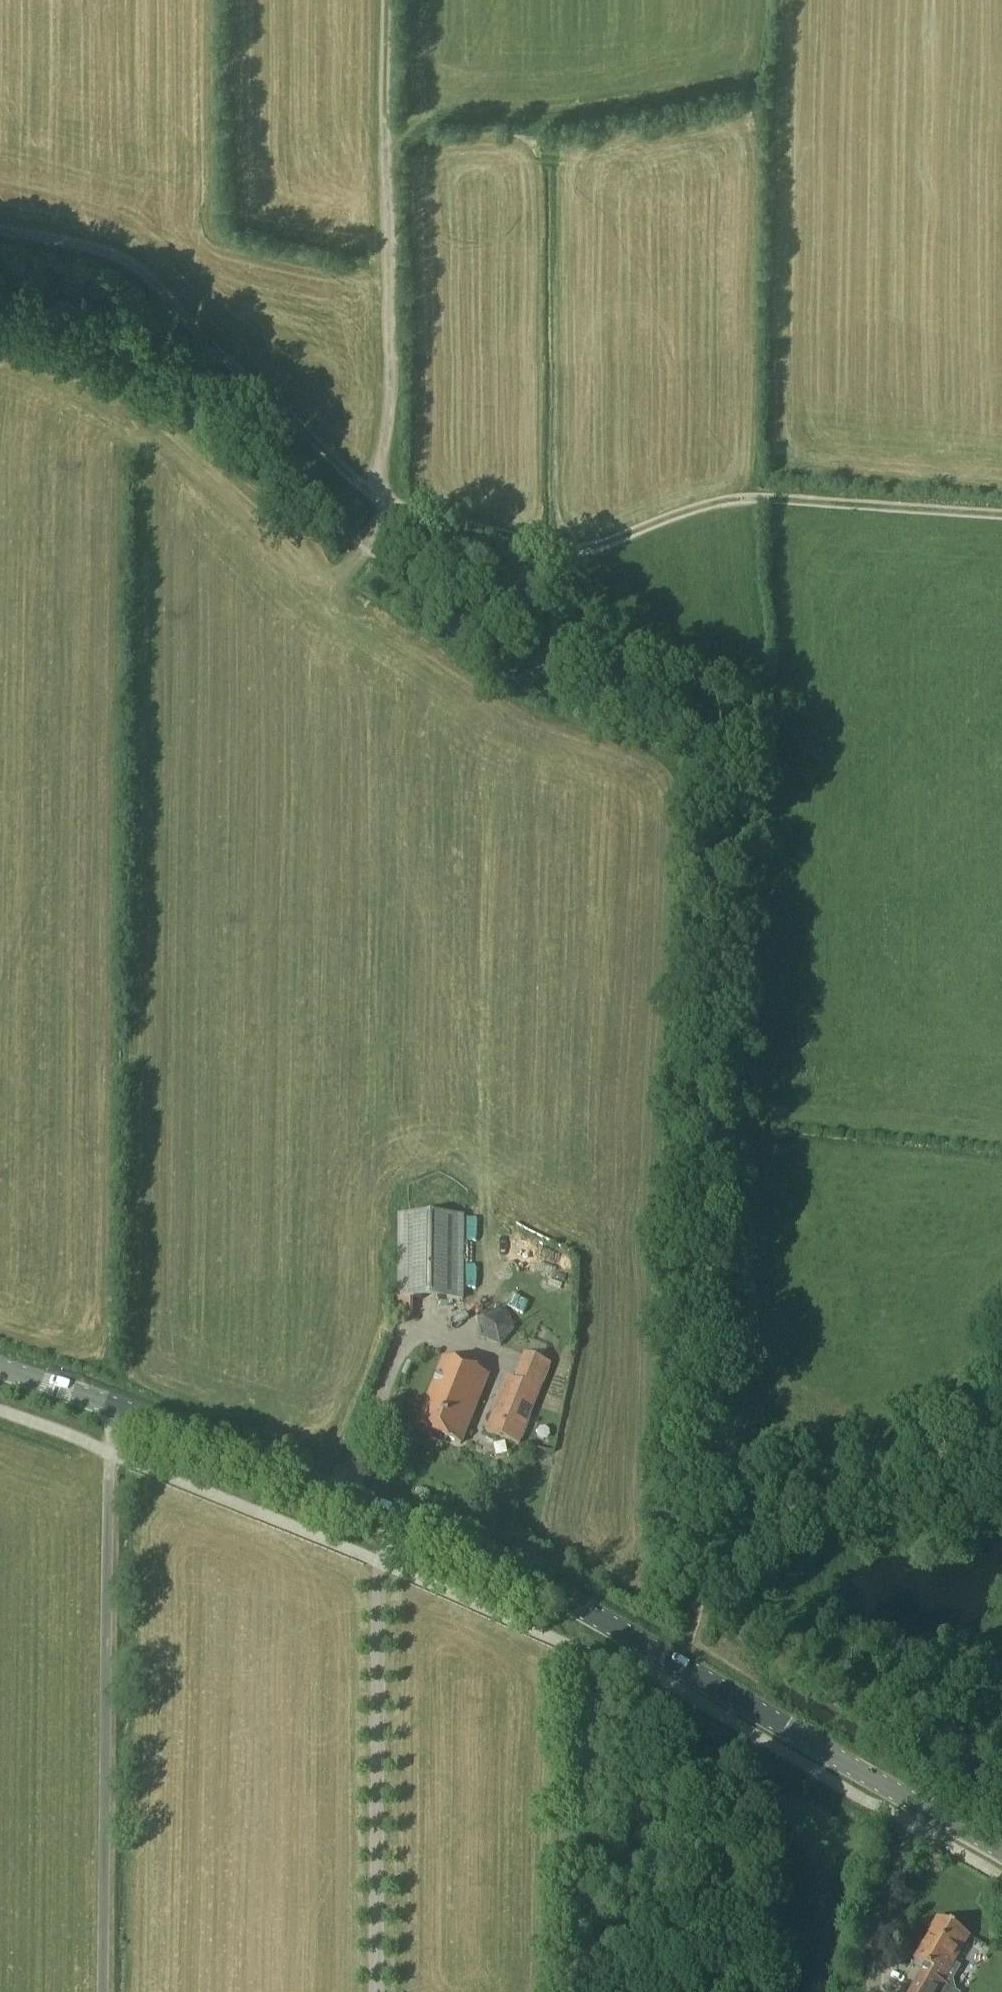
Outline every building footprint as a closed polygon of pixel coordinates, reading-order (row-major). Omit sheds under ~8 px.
[(462,1301),(461,1219),(397,1219),(398,1302),(462,1301)] [(488,1431),(520,1443),(551,1366),(520,1354),(510,1381),(508,1380),(488,1431)] [(448,1442),(460,1446),(462,1447),(488,1377),(445,1360),(419,1430),(432,1435),(431,1439),(433,1442),(443,1446),(447,1445),(448,1442)] [(938,1922),(913,1970),(923,1975),(913,1991),(947,1991),(949,1989),(944,1986),(947,1981),(952,1983),(959,1970),(954,1967),(969,1938),(938,1922)] [(640,1988),(640,1983),(620,1979),(619,1984),(622,1991),(637,1991),(640,1988)]
